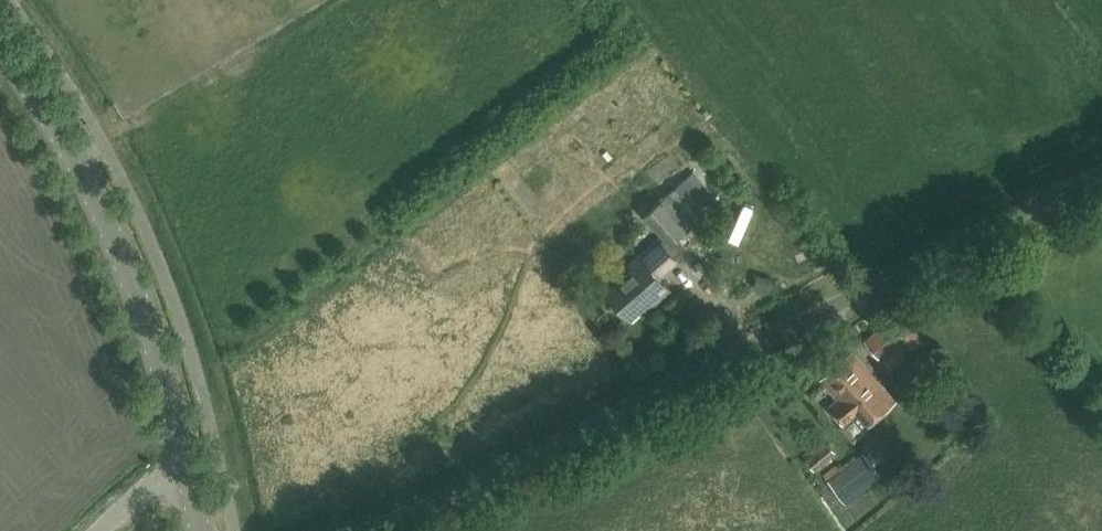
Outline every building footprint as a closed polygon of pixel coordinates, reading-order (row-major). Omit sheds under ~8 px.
[(687,177),(651,210),(675,238),(712,206),(687,177)] [(658,238),(630,263),(633,268),(606,291),(630,318),(653,298),(656,301),(670,289),(658,276),(677,260),(658,238)] [(880,357),(904,336),(914,349),(926,339),(899,309),(865,339),(880,357)] [(863,425),(895,398),(871,371),(868,373),(850,352),(822,375),(839,396),(829,404),(843,421),(840,424),(853,439),(865,428),(863,425)] [(827,442),(806,460),(814,469),(835,451),(827,442)] [(845,501),(881,474),(862,452),(828,479),(845,501)]
